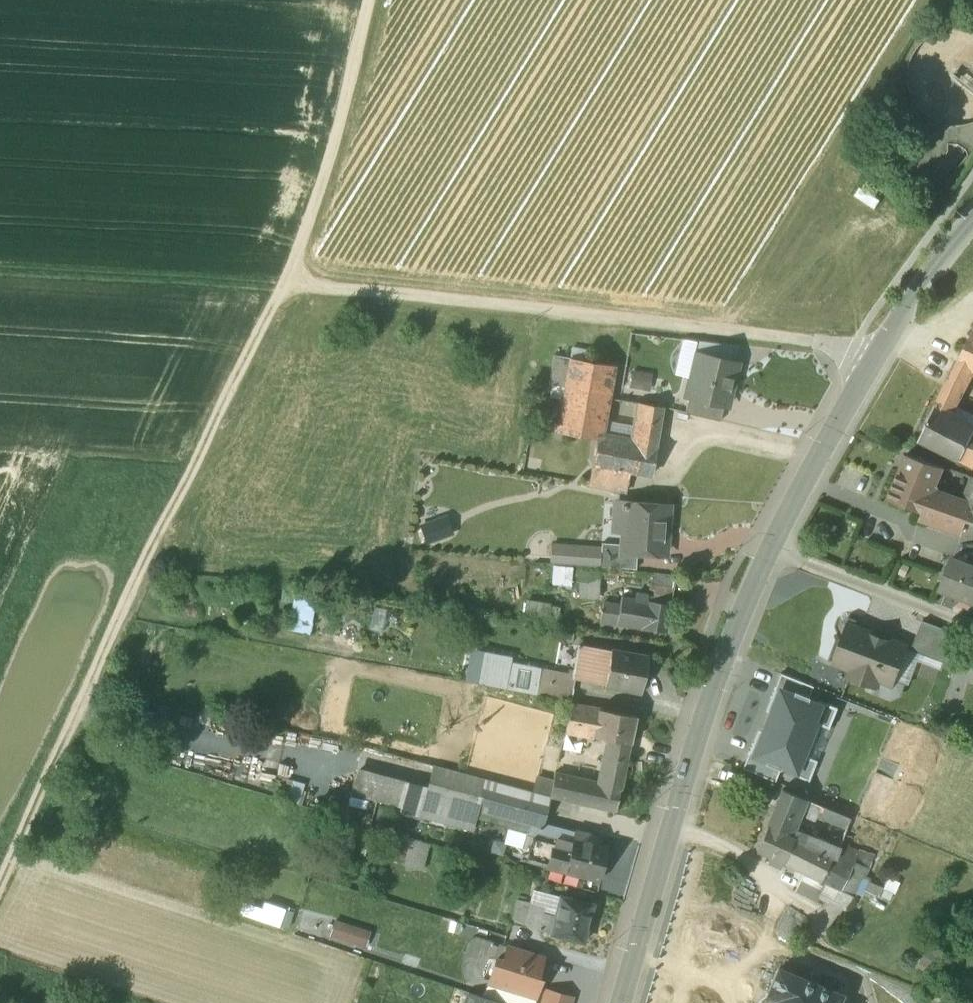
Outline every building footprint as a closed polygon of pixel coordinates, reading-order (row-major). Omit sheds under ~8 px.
[(914,181),(902,173),(897,182),(909,190),(914,181)] [(738,345),(704,341),(701,354),(734,363),(738,345)] [(967,342),(957,362),(972,369),(972,344),(967,342)] [(701,354),(695,353),(690,372),(692,372),(687,396),(689,397),(724,405),(727,406),(737,363),(734,363),(701,354)] [(613,366),(569,358),(556,432),(596,439),(599,440),(599,438),(613,366)] [(957,362),(944,388),(958,396),(972,369),(957,362)] [(652,388),(653,371),(633,369),(631,387),(652,388)] [(958,396),(944,388),(934,409),(947,417),(958,396)] [(724,405),(689,397),(685,413),(720,421),(724,405)] [(663,407),(643,403),(635,444),(635,445),(657,448),(663,407)] [(947,417),(934,409),(919,439),(969,465),(972,455),(972,430),(947,417)] [(657,448),(635,445),(635,444),(599,438),(599,440),(596,439),(593,463),(630,470),(652,474),(657,448)] [(932,465),(905,455),(899,471),(924,481),(932,465)] [(630,470),(593,463),(590,485),(627,491),(630,470)] [(943,469),(932,465),(924,481),(935,486),(943,469)] [(899,471),(887,499),(922,513),(920,518),(961,533),(965,522),(970,523),(972,515),(972,506),(964,502),(933,491),(935,486),(924,481),(899,471)] [(964,502),(972,506),(972,481),(964,502)] [(667,506),(617,503),(617,505),(622,505),(621,518),(626,519),(624,545),(624,551),(637,552),(664,554),(667,506)] [(445,535),(439,520),(424,525),(429,540),(445,535)] [(624,545),(602,543),(601,548),(600,566),(636,569),(637,552),(624,551),(624,545)] [(551,563),(600,566),(601,548),(552,545),(551,563)] [(952,559),(939,591),(963,600),(964,597),(972,600),(972,567),(972,566),(952,559)] [(601,569),(579,568),(577,599),(600,600),(601,569)] [(317,594),(296,590),(288,630),(310,634),(317,594)] [(670,605),(622,597),(620,606),(617,624),(666,632),(670,605)] [(559,618),(561,603),(527,598),(525,613),(559,618)] [(620,606),(604,603),(601,621),(617,624),(620,606)] [(386,609),(374,606),(369,628),(382,631),(386,609)] [(907,647),(858,630),(858,629),(856,623),(850,621),(843,624),(841,630),(844,636),(846,636),(835,664),(853,671),(850,679),(876,688),(880,678),(894,683),(907,647)] [(965,639),(922,623),(911,652),(954,668),(965,639)] [(611,651),(580,645),(575,674),(575,675),(576,676),(575,679),(605,685),(611,651)] [(512,656),(486,651),(482,669),(479,683),(505,689),(510,662),(512,656)] [(648,658),(611,651),(605,685),(641,691),(648,658)] [(540,668),(510,662),(505,689),(536,694),(540,668)] [(575,674),(540,668),(536,694),(537,694),(536,695),(571,702),(574,687),(575,679),(576,676),(575,675),(575,674)] [(780,691),(807,702),(813,687),(781,674),(766,711),(771,712),(780,691)] [(771,712),(767,722),(809,739),(815,723),(822,708),(817,706),(807,702),(780,691),(771,712)] [(817,706),(822,708),(815,723),(830,729),(838,709),(819,701),(817,706)] [(635,716),(570,703),(565,731),(630,743),(635,716)] [(763,732),(752,758),(780,770),(795,776),(803,755),(809,739),(767,722),(763,732)] [(776,781),(780,770),(752,758),(763,732),(758,731),(743,768),(776,781)] [(609,755),(602,785),(555,773),(553,781),(550,796),(551,796),(616,811),(626,759),(609,755)] [(803,755),(795,776),(809,782),(818,761),(803,755)] [(485,779),(438,766),(431,793),(427,809),(425,818),(472,830),(477,814),(475,813),(485,779)] [(431,793),(355,773),(350,793),(401,807),(403,802),(427,809),(431,793)] [(553,781),(537,777),(534,792),(551,797),(551,796),(550,796),(553,781)] [(534,792),(485,779),(475,813),(477,814),(533,829),(542,831),(543,827),(551,797),(534,792)] [(782,789),(766,825),(786,834),(793,818),(793,817),(795,811),(801,797),(782,789)] [(821,806),(801,797),(795,811),(815,820),(819,811),(821,806)] [(851,818),(821,806),(819,811),(824,813),(822,817),(847,828),(851,818)] [(793,818),(786,834),(794,837),(804,842),(807,834),(795,829),(799,820),(793,818)] [(786,834),(766,825),(756,849),(774,858),(783,862),(794,837),(786,834)] [(522,846),(526,830),(508,826),(505,842),(522,846)] [(574,835),(543,827),(542,831),(533,829),(528,847),(537,849),(538,844),(569,852),(574,835)] [(608,846),(592,842),(594,835),(575,831),(574,835),(569,852),(564,871),(599,880),(608,846)] [(840,847),(809,835),(806,843),(832,854),(836,856),(840,847)] [(851,838),(844,836),(840,847),(836,856),(854,864),(867,869),(872,856),(848,847),(851,838)] [(804,842),(794,837),(783,862),(804,872),(820,880),(832,854),(806,843),(804,842)] [(430,843),(409,838),(403,861),(407,862),(405,870),(410,871),(411,867),(423,870),(430,843)] [(569,852),(538,844),(537,849),(533,863),(564,871),(569,852)] [(528,847),(524,849),(521,860),(533,863),(537,849),(528,847)] [(836,856),(832,854),(820,880),(825,883),(841,891),(854,864),(836,856)] [(783,862),(774,858),(771,864),(780,868),(783,862)] [(867,869),(854,864),(841,891),(853,897),(867,869)] [(820,880),(804,872),(794,891),(816,901),(818,898),(821,893),(825,883),(820,880)] [(873,884),(869,882),(864,890),(880,898),(881,896),(884,889),(888,880),(879,875),(873,884)] [(560,896),(534,889),(531,903),(546,907),(540,930),(551,933),(560,896)] [(893,893),(884,889),(881,896),(890,900),(893,893)] [(829,897),(821,893),(818,898),(825,903),(829,897)] [(593,904),(560,896),(551,933),(551,934),(583,942),(593,904)] [(518,899),(513,922),(525,926),(531,903),(518,899)] [(244,901),(241,913),(280,924),(284,912),(244,901)] [(546,907),(531,903),(525,926),(540,930),(546,907)] [(330,935),(366,947),(372,929),(335,917),(330,935)] [(541,957),(506,947),(502,960),(496,958),(489,981),(534,995),(538,980),(534,979),(541,957)] [(932,951),(925,965),(936,970),(941,960),(943,956),(932,951)] [(951,964),(941,960),(936,970),(946,974),(951,964)] [(779,970),(765,1002),(837,1002),(840,996),(779,970)] [(547,990),(543,1002),(569,1002),(570,998),(547,990)] [(468,992),(465,1002),(503,1002),(468,992)]
